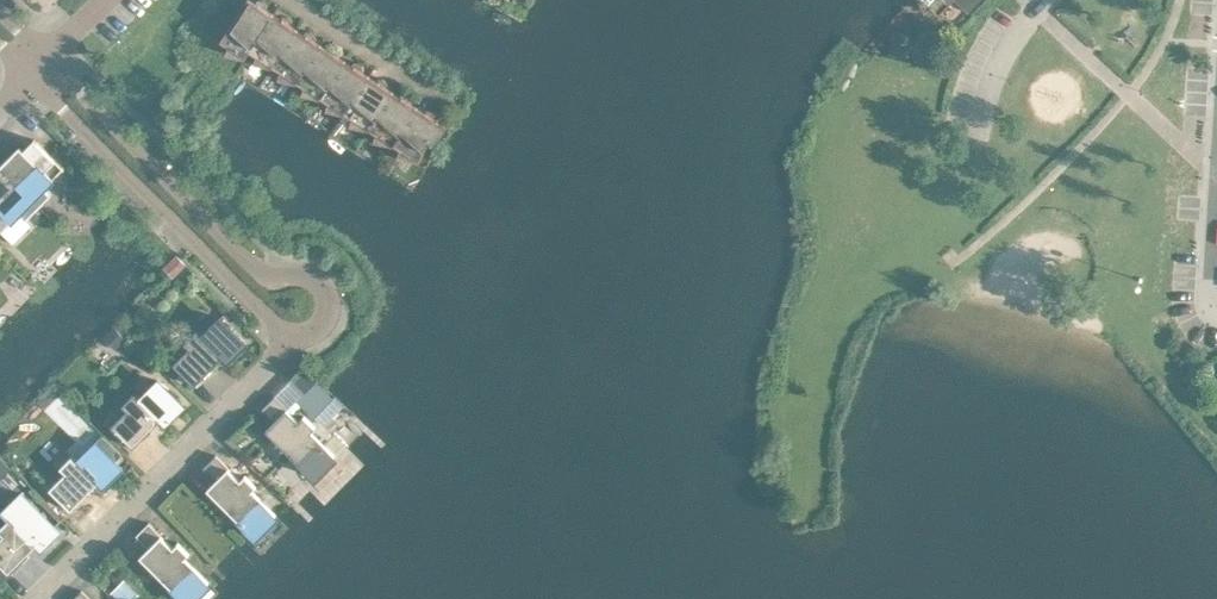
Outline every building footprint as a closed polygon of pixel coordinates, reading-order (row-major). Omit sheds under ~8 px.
[(243,35),(266,0),(230,0),(214,25),(222,30),(220,38),(238,43),(243,35)] [(267,51),(288,18),(281,13),(285,7),(286,7),(285,5),(283,3),(282,2),(280,1),(278,1),(275,1),(277,1),(275,4),(269,0),(266,0),(243,35),(267,51)] [(267,51),(291,66),(314,30),(306,24),(308,21),(308,23),(309,23),(308,21),(307,19),(305,18),(304,17),(302,16),(299,16),(295,22),(288,18),(267,51)] [(886,27),(882,39),(894,43),(898,31),(886,27)] [(291,66),(315,82),(336,49),(329,44),(333,38),(334,38),(332,36),(331,35),(330,33),(328,33),(326,32),(323,32),(325,32),(323,35),(314,30),(291,66)] [(315,82),(339,97),(362,61),(354,55),(355,52),(356,54),(357,54),(356,52),(355,50),(353,49),(352,48),(350,47),(347,47),(343,53),(336,49),(315,82)] [(339,97),(363,113),(384,80),(377,75),(381,69),(380,67),(379,66),(377,64),(376,64),(374,63),(371,63),(371,64),(373,64),(371,67),(362,61),(339,97)] [(363,113),(387,128),(410,92),(402,86),(403,83),(404,85),(405,85),(404,83),(403,81),(401,80),(400,79),(398,78),(395,78),(391,84),(384,80),(363,113)] [(410,92),(387,128),(411,144),(432,116),(432,115),(432,114),(432,112),(431,111),(431,110),(425,106),(429,100),(428,98),(427,97),(425,96),(424,95),(422,94),(419,94),(419,95),(421,95),(419,98),(410,92)] [(0,144),(0,160),(32,192),(45,179),(39,173),(47,165),(46,164),(56,154),(57,155),(57,154),(28,124),(12,140),(8,136),(0,144)] [(0,160),(0,210),(4,206),(5,206),(13,198),(19,204),(32,192),(0,160)] [(169,240),(159,250),(165,256),(169,260),(179,251),(169,240)] [(167,349),(188,370),(214,344),(219,349),(239,329),(212,303),(194,321),(189,316),(178,328),(183,333),(167,349)] [(107,313),(97,323),(109,335),(119,324),(107,313)] [(300,358),(291,368),(299,376),(309,367),(300,358)] [(104,411),(126,433),(152,406),(157,411),(177,392),(150,365),(132,383),(127,378),(116,390),(121,395),(104,411)] [(310,367),(292,385),(309,402),(327,383),(310,367)] [(328,441),(317,431),(303,417),(308,412),(297,401),(292,406),(268,381),(256,394),(272,410),(263,419),(307,462),(328,441)] [(327,383),(309,402),(319,411),(337,392),(327,383)] [(42,473),(64,495),(90,469),(95,474),(115,454),(88,428),(70,446),(65,441),(53,452),(58,457),(42,473)] [(204,478),(239,513),(248,521),(269,500),(245,476),(249,471),(238,460),(234,465),(209,440),(197,453),(213,469),(204,478)] [(53,516),(14,478),(0,492),(0,559),(28,531),(33,536),(53,516)] [(137,546),(172,580),(180,589),(201,568),(177,544),(182,539),(171,528),(166,532),(142,508),(130,520),(146,537),(137,546)] [(117,565),(105,578),(119,591),(131,579),(117,565)] [(75,575),(62,588),(73,598),(98,598),(75,575)]
